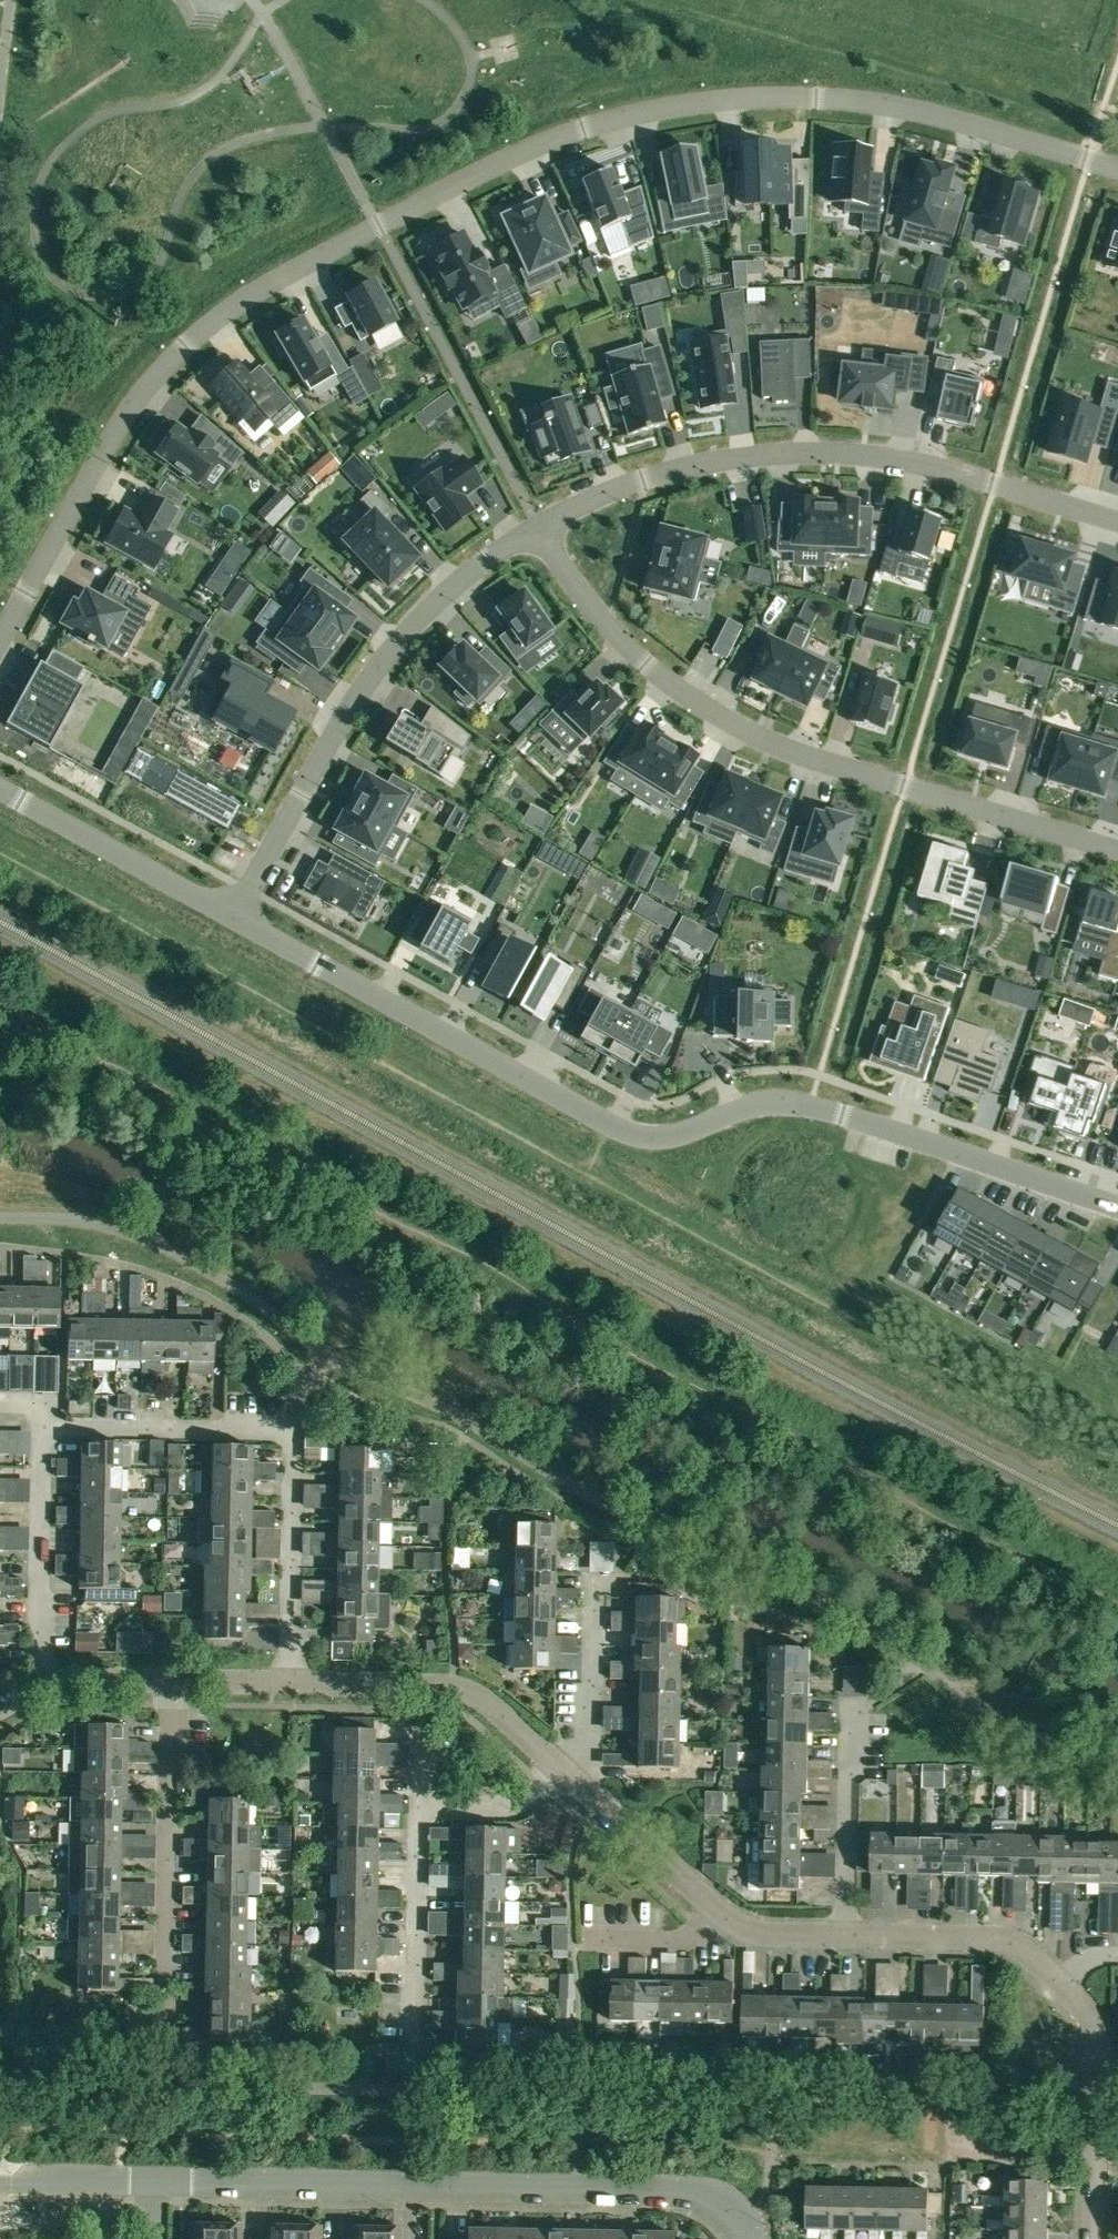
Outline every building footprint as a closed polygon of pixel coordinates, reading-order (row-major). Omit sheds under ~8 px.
[(807,221),(809,161),(789,162),(788,150),(769,150),(769,146),(741,147),(744,207),(788,206),(788,221),(807,221)] [(879,232),(883,182),(868,181),(871,149),(836,146),(831,201),(846,203),(845,212),(863,214),(862,230),(879,232)] [(704,200),(705,200),(695,150),(660,157),(667,191),(656,193),(663,223),(681,220),(684,219),(707,214),(704,200)] [(911,192),(903,221),(926,227),(922,239),(950,247),(953,236),(954,236),(960,214),(946,210),(949,199),(947,199),(956,169),(938,164),(937,168),(924,164),(915,193),(911,192)] [(640,186),(620,194),(610,169),(580,181),(599,231),(619,223),(629,248),(653,239),(640,186)] [(1010,181),(1009,185),(1005,184),(995,221),(982,217),(975,243),(1000,250),(1002,239),(1024,245),(1038,194),(1027,191),(1028,187),(1010,181)] [(566,214),(552,220),(543,200),(531,206),(528,201),(502,213),(504,217),(503,218),(528,274),(569,255),(565,248),(579,241),(566,214)] [(1117,221),(1113,234),(1111,234),(1107,247),(1109,248),(1104,264),(1117,269),(1117,221)] [(526,308),(504,267),(485,277),(483,273),(485,271),(475,253),(473,254),(462,234),(431,250),(442,271),(439,273),(448,291),(452,289),(462,310),(492,294),(505,320),(526,308)] [(927,271),(946,277),(951,260),(932,254),(927,271)] [(596,272),(590,258),(579,263),(586,277),(596,272)] [(747,289),(746,262),(731,262),(732,289),(747,289)] [(663,278),(630,287),(635,306),(668,297),(663,278)] [(351,305),(336,313),(344,328),(350,324),(360,342),(395,323),(373,281),(346,296),(351,305)] [(726,331),(727,339),(730,338),(733,355),(746,353),(740,292),(720,295),(726,331)] [(944,300),(918,296),(915,312),(942,316),(944,300)] [(663,327),(658,304),(641,308),(646,331),(663,327)] [(1004,314),(1000,332),(1013,335),(1018,317),(1004,314)] [(347,370),(331,341),(319,348),(302,319),(275,335),(277,339),(274,341),(281,354),(285,352),(303,382),(309,392),(347,370)] [(542,338),(538,330),(523,338),(527,346),(542,338)] [(724,337),(690,342),(700,407),(734,402),(724,337)] [(795,354),(811,353),(810,340),(758,342),(761,398),(771,398),(771,403),(797,401),(795,354)] [(611,376),(614,387),(604,390),(610,410),(620,407),(628,435),(665,424),(658,400),(673,396),(659,347),(642,352),(646,366),(611,376)] [(351,367),(357,378),(372,370),(363,353),(348,361),(351,367)] [(864,410),(875,411),(875,407),(893,409),(895,391),(905,392),(906,388),(922,389),(925,361),(867,354),(865,370),(835,366),(833,387),(844,388),(842,403),(865,405),(864,410)] [(954,373),(956,362),(938,358),(930,396),(943,399),(938,419),(947,421),(947,423),(972,428),(984,380),(954,373)] [(237,363),(210,386),(239,420),(243,417),(254,430),(268,418),(277,429),(298,411),(259,367),(249,376),(237,363)] [(367,398),(359,382),(346,390),(355,405),(367,398)] [(1111,434),(1117,412),(1117,385),(1109,382),(1101,410),(1065,400),(1049,452),(1086,463),(1096,430),(1111,434)] [(567,400),(543,408),(542,409),(542,410),(545,417),(542,418),(544,424),(534,428),(533,427),(532,428),(533,430),(546,466),(568,458),(568,457),(572,455),(586,451),(567,400)] [(583,408),(590,429),(603,425),(595,404),(583,408)] [(205,420),(192,438),(176,426),(156,453),(197,483),(216,457),(231,468),(242,453),(205,420)] [(328,455),(315,467),(324,476),(337,464),(328,455)] [(340,467),(347,475),(354,469),(368,485),(375,478),(353,455),(340,467)] [(443,470),(415,490),(426,504),(425,505),(432,515),(433,514),(445,530),(472,511),(461,495),(478,483),(479,485),(480,484),(462,458),(444,471),(443,470)] [(344,541),(387,585),(416,558),(380,520),(390,511),(370,491),(359,501),(372,514),(344,541)] [(150,496),(142,510),(144,511),(140,519),(124,510),(106,542),(153,568),(171,536),(164,532),(175,511),(150,496)] [(287,497),(265,521),(272,528),(295,504),(287,497)] [(778,552),(825,554),(828,503),(817,502),(817,501),(797,500),(797,504),(796,524),(780,523),(778,552)] [(839,503),(828,503),(825,554),(872,556),(873,525),(858,524),(859,503),(839,502),(839,503)] [(759,507),(742,510),(747,543),(764,540),(759,507)] [(879,573),(895,577),(898,565),(927,573),(942,519),(913,512),(904,546),(888,542),(879,573)] [(656,548),(654,559),(717,575),(720,563),(704,559),(709,541),(683,534),(684,530),(667,525),(666,530),(660,528),(655,548),(656,548)] [(281,531),(270,546),(291,561),(300,548),(281,531)] [(1058,589),(1053,608),(1073,615),(1082,585),(1067,580),(1074,557),(1055,551),(1056,550),(1043,546),(1042,547),(1019,540),(1012,562),(1017,563),(1013,576),(1058,589)] [(235,543),(228,554),(241,563),(249,552),(235,543)] [(717,575),(654,559),(651,569),(650,569),(645,589),(650,590),(649,594),(667,599),(668,595),(694,601),(698,583),(714,587),(717,575)] [(287,610),(333,642),(339,633),(342,635),(354,620),(340,609),(341,608),(335,604),(343,594),(309,569),(299,582),(305,586),(287,610)] [(1093,593),(1085,619),(1117,629),(1117,570),(1115,569),(1111,584),(1107,597),(1093,593)] [(86,592),(79,605),(73,602),(62,624),(80,634),(78,638),(99,649),(101,646),(105,648),(106,648),(119,623),(137,632),(151,607),(133,598),(137,590),(113,576),(100,600),(86,592)] [(862,606),(868,583),(854,579),(848,602),(862,606)] [(523,592),(497,610),(511,629),(498,638),(515,661),(553,634),(539,615),(543,612),(533,599),(530,602),(523,592)] [(235,615),(241,607),(226,596),(220,605),(235,615)] [(326,652),(333,642),(287,610),(270,634),(265,630),(255,643),(290,668),(297,657),(303,661),(304,660),(318,670),(329,654),(326,652)] [(814,622),(800,615),(795,625),(809,632),(814,622)] [(868,619),(863,635),(897,645),(902,628),(868,619)] [(726,660),(742,631),(726,622),(711,651),(726,660)] [(215,631),(202,623),(176,673),(189,680),(215,631)] [(802,648),(803,648),(810,632),(795,625),(785,646),(766,637),(757,656),(762,658),(751,680),(780,693),(802,648)] [(475,658),(462,645),(455,653),(453,651),(439,666),(460,687),(454,694),(467,707),(474,700),(479,704),(510,672),(485,648),(475,658)] [(802,648),(780,693),(780,694),(808,707),(817,687),(829,693),(842,667),(803,648),(802,648)] [(76,683),(85,667),(52,650),(44,665),(40,663),(6,725),(49,749),(84,687),(76,683)] [(228,709),(221,721),(272,749),(291,714),(261,698),(269,684),(232,663),(224,679),(234,685),(228,696),(233,699),(228,709)] [(1041,665),(1037,679),(1035,685),(1047,689),(1053,668),(1041,665)] [(866,674),(852,722),(884,732),(887,721),(892,722),(897,706),(892,704),(899,683),(866,674)] [(612,712),(620,703),(605,689),(603,690),(596,684),(580,700),(571,691),(551,712),(583,742),(599,725),(602,728),(615,715),(612,712)] [(535,695),(526,704),(536,713),(545,704),(535,695)] [(418,727),(399,716),(383,743),(439,776),(451,756),(457,759),(470,737),(431,706),(418,727)] [(962,750),(961,755),(1008,769),(1018,735),(971,721),(968,733),(963,732),(958,749),(962,750)] [(618,769),(643,784),(668,742),(659,737),(660,735),(642,725),(632,742),(620,734),(603,763),(616,771),(618,769)] [(1078,790),(1094,739),(1093,738),(1066,730),(1050,781),(1078,790)] [(1094,734),(1093,738),(1094,739),(1078,790),(1105,798),(1117,755),(1117,741),(1094,734)] [(677,748),(668,742),(643,784),(668,800),(666,802),(680,810),(697,782),(685,774),(695,758),(678,747),(677,748)] [(154,758),(137,749),(123,774),(140,783),(154,758)] [(101,772),(99,777),(115,786),(124,768),(109,759),(101,772)] [(241,806),(177,771),(163,796),(227,831),(241,806)] [(754,786),(725,774),(717,795),(704,790),(691,822),(706,828),(708,822),(735,833),(754,786)] [(364,775),(349,803),(396,828),(417,789),(392,775),(385,787),(364,775)] [(783,798),(754,786),(735,833),(763,844),(760,850),(775,856),(787,823),(775,818),(783,798)] [(374,867),(396,828),(349,803),(334,830),(353,840),(347,852),(374,867)] [(552,817),(531,806),(521,824),(543,836),(552,817)] [(828,816),(818,813),(813,832),(798,827),(785,871),(812,879),(817,863),(839,869),(854,820),(829,812),(828,816)] [(604,838),(592,830),(578,854),(590,861),(604,838)] [(548,864),(556,849),(543,841),(535,856),(548,864)] [(965,902),(972,880),(974,874),(964,871),(969,854),(934,844),(919,896),(953,907),(955,900),(963,902),(965,902)] [(643,889),(660,858),(640,848),(624,879),(643,889)] [(384,883),(357,868),(351,880),(317,861),(303,887),(317,895),(316,896),(349,914),(349,913),(363,921),(384,883)] [(1059,881),(1012,867),(1002,901),(1047,915),(1042,931),(1057,935),(1065,910),(1052,906),(1059,881)] [(512,891),(498,883),(489,899),(503,907),(512,891)] [(713,887),(700,921),(720,929),(733,895),(713,887)] [(787,911),(792,893),(779,889),(774,907),(787,911)] [(1104,958),(1099,975),(1117,981),(1117,899),(1093,892),(1083,924),(1085,924),(1081,937),(1086,939),(1095,942),(1108,945),(1108,946),(1112,947),(1108,960),(1104,958)] [(432,925),(419,949),(448,965),(457,948),(471,956),(479,940),(466,933),(472,921),(443,905),(432,925)] [(675,914),(663,907),(656,922),(667,928),(675,914)] [(686,938),(694,923),(682,917),(674,931),(686,938)] [(481,959),(495,966),(486,982),(486,981),(482,988),(491,993),(491,992),(505,999),(507,995),(515,999),(537,958),(529,954),(530,952),(510,941),(515,932),(500,924),(481,959)] [(1049,979),(1055,959),(1041,955),(1035,975),(1049,979)] [(547,1012),(546,1011),(553,998),(567,1006),(586,971),(571,962),(566,972),(546,961),(545,963),(537,958),(515,999),(523,1003),(520,1008),(532,1014),(531,1016),(542,1022),(547,1012)] [(723,964),(709,964),(708,987),(722,988),(723,964)] [(966,975),(957,972),(952,985),(961,988),(966,975)] [(579,1039),(606,1054),(630,1010),(589,988),(577,1011),(590,1018),(579,1039)] [(714,996),(713,1025),(736,1025),(736,1039),(746,1039),(746,1042),(769,1042),(770,1026),(790,1027),(791,1000),(770,1000),(770,989),(737,988),(737,996),(714,996)] [(1023,989),(1018,1007),(1034,1012),(1039,994),(1023,989)] [(874,1056),(872,1062),(899,1071),(900,1067),(921,1074),(920,1079),(919,1078),(919,1080),(924,1082),(950,1008),(929,1000),(924,1014),(918,1032),(913,1030),(919,1013),(919,1012),(911,1008),(897,1004),(888,1030),(884,1028),(874,1056)] [(1095,1011),(1081,1006),(1074,1023),(1089,1028),(1095,1011)] [(673,1034),(630,1010),(606,1054),(633,1069),(644,1050),(659,1059),(673,1034)] [(959,1067),(950,1092),(979,1102),(983,1090),(992,1093),(1003,1061),(983,1053),(990,1032),(956,1020),(942,1061),(959,1067)] [(1055,1128),(1076,1067),(1042,1056),(1026,1103),(1049,1111),(1045,1125),(1055,1128)] [(1076,1067),(1055,1128),(1085,1138),(1090,1121),(1099,1124),(1111,1087),(1074,1075),(1077,1067),(1076,1067)] [(960,1188),(951,1204),(940,1198),(927,1221),(938,1227),(934,1236),(958,1249),(984,1201),(960,1188)] [(1007,1214),(984,1201),(958,1249),(981,1262),(1007,1214)] [(1004,1275),(1030,1227),(1007,1214),(981,1262),(1004,1275)] [(1054,1240),(1030,1227),(1004,1275),(1028,1287),(1054,1240)] [(1077,1253),(1054,1240),(1028,1287),(1051,1300),(1077,1253)] [(1101,1266),(1077,1253),(1051,1300),(1075,1314),(1080,1305),(1091,1311),(1104,1288),(1092,1282),(1101,1266)] [(9,1290),(9,1329),(33,1330),(34,1263),(22,1262),(21,1290),(9,1290)] [(904,1262),(896,1277),(904,1281),(912,1266),(904,1262)] [(34,1263),(33,1330),(58,1330),(58,1290),(45,1290),(45,1263),(34,1263)] [(129,1277),(128,1308),(140,1308),(140,1277),(129,1277)] [(80,1322),(67,1322),(66,1361),(91,1361),(92,1281),(82,1281),(82,1294),(81,1294),(80,1322)] [(92,1281),(91,1361),(115,1362),(115,1322),(103,1322),(104,1281),(92,1281)] [(8,1339),(9,1329),(9,1290),(0,1290),(0,1339),(8,1339)] [(963,1294),(955,1290),(946,1305),(955,1309),(963,1294)] [(963,1314),(972,1299),(963,1294),(955,1309),(963,1314)] [(139,1362),(140,1308),(128,1308),(128,1322),(115,1322),(115,1362),(139,1362)] [(140,1308),(139,1362),(163,1363),(164,1323),(151,1323),(152,1309),(140,1308)] [(164,1323),(163,1363),(187,1363),(188,1309),(176,1309),(176,1323),(164,1323)] [(225,1358),(226,1316),(213,1315),(212,1324),(199,1324),(199,1309),(188,1309),(187,1363),(187,1375),(212,1375),(212,1358),(225,1358)] [(1028,1342),(1033,1333),(1025,1328),(1016,1343),(1025,1348),(1028,1342)] [(1036,1347),(1043,1335),(1034,1331),(1033,1333),(1028,1342),(1036,1347)] [(1110,1348),(1117,1353),(1117,1336),(1110,1348)] [(8,1443),(8,1431),(0,1431),(0,1443),(8,1443)] [(339,1461),(339,1473),(378,1474),(392,1474),(393,1437),(339,1436),(339,1449),(325,1449),(325,1461),(339,1461)] [(56,1468),(120,1469),(120,1444),(80,1443),(80,1460),(56,1459),(56,1468)] [(200,1471),(211,1471),(275,1472),(275,1463),(251,1463),(251,1447),(201,1446),(200,1471)] [(449,1461),(438,1461),(437,1476),(448,1476),(449,1461)] [(119,1493),(120,1469),(56,1468),(56,1477),(80,1477),(80,1492),(119,1493)] [(200,1495),(211,1495),(250,1496),(251,1480),(275,1481),(275,1472),(211,1471),(200,1471),(200,1495)] [(324,1485),(324,1497),(378,1498),(391,1498),(392,1474),(378,1474),(339,1473),(338,1485),(324,1485)] [(55,1516),(119,1517),(119,1493),(80,1492),(79,1508),(56,1507),(55,1516)] [(211,1495),(210,1519),(274,1520),(274,1511),(250,1511),(250,1496),(211,1495)] [(391,1498),(378,1498),(324,1497),(324,1509),(338,1509),(338,1522),(377,1522),(378,1521),(390,1521),(391,1498)] [(515,1524),(515,1548),(554,1549),(555,1524),(539,1524),(540,1514),(515,1514),(515,1524)] [(119,1541),(119,1517),(55,1516),(55,1525),(79,1525),(79,1540),(119,1541)] [(210,1543),(250,1543),(250,1528),(274,1529),(274,1520),(210,1519),(210,1543)] [(323,1545),(377,1546),(377,1522),(338,1522),(337,1534),(323,1533),(323,1545)] [(55,1564),(118,1565),(119,1541),(79,1540),(79,1556),(55,1555),(55,1564)] [(210,1543),(209,1566),(273,1568),(273,1559),(249,1559),(250,1543),(210,1543)] [(589,1543),(589,1551),(613,1551),(613,1543),(589,1543)] [(377,1570),(377,1546),(323,1545),(323,1557),(337,1557),(337,1569),(377,1570)] [(554,1573),(554,1549),(515,1548),(514,1572),(554,1573)] [(118,1589),(118,1565),(55,1564),(54,1576),(78,1576),(78,1589),(84,1590),(84,1603),(122,1604),(122,1589),(118,1589)] [(273,1568),(209,1566),(204,1566),(203,1592),(243,1593),(249,1593),(249,1576),(273,1577),(273,1568)] [(322,1581),(322,1593),(376,1594),(377,1570),(337,1569),(337,1581),(322,1581)] [(554,1589),(554,1573),(514,1572),(514,1597),(577,1598),(577,1589),(554,1589)] [(20,1587),(20,1578),(0,1578),(0,1586),(20,1587)] [(20,1587),(0,1586),(0,1595),(20,1595),(20,1587)] [(203,1592),(203,1615),(257,1616),(257,1604),(243,1604),(243,1593),(203,1592)] [(376,1619),(376,1594),(322,1593),(322,1605),(336,1605),(336,1617),(331,1617),(331,1629),(331,1641),(371,1643),(371,1630),(371,1619),(376,1619)] [(160,1596),(142,1596),(141,1613),(160,1613),(160,1596)] [(577,1607),(577,1598),(514,1597),(513,1621),(553,1622),(553,1606),(577,1607)] [(609,1614),(609,1623),(673,1624),(673,1623),(683,1623),(684,1598),(634,1598),(633,1614),(609,1614)] [(257,1616),(203,1615),(202,1654),(239,1655),(239,1641),(243,1641),(243,1627),(257,1628),(257,1616)] [(553,1637),(553,1622),(513,1621),(513,1645),(576,1646),(577,1637),(553,1637)] [(673,1647),(673,1624),(609,1623),(609,1631),(633,1632),(633,1646),(673,1647)] [(20,1634),(20,1626),(0,1626),(0,1634),(20,1634)] [(115,1652),(132,1652),(132,1632),(115,1632),(115,1652)] [(88,1651),(88,1633),(76,1633),(76,1651),(88,1651)] [(20,1643),(20,1634),(0,1634),(0,1643),(20,1643)] [(576,1654),(576,1646),(513,1645),(512,1670),(552,1670),(553,1654),(576,1654)] [(679,1647),(673,1647),(633,1646),(632,1662),(609,1662),(609,1671),(678,1672),(679,1647)] [(770,1673),(810,1674),(810,1649),(770,1649),(770,1673)] [(844,1668),(843,1676),(867,1677),(868,1668),(855,1668),(844,1668)] [(678,1694),(678,1672),(609,1671),(608,1679),(638,1680),(638,1693),(678,1694)] [(809,1698),(810,1674),(770,1673),(769,1697),(809,1698)] [(678,1720),(678,1694),(638,1693),(638,1707),(624,1707),(624,1719),(678,1720)] [(809,1713),(809,1698),(769,1697),(769,1722),(832,1723),(833,1714),(809,1713)] [(74,1725),(73,1750),(150,1751),(150,1743),(136,1742),(136,1740),(127,1740),(127,1726),(119,1726),(119,1714),(88,1714),(88,1725),(74,1725)] [(677,1744),(678,1720),(624,1719),(623,1731),(638,1731),(637,1743),(677,1744)] [(832,1732),(832,1723),(769,1722),(768,1746),(808,1747),(809,1731),(832,1732)] [(334,1729),(333,1754),(387,1755),(387,1743),(372,1743),(372,1729),(334,1729)] [(677,1769),(677,1744),(637,1743),(637,1755),(623,1755),(623,1767),(637,1767),(637,1768),(677,1769)] [(768,1746),(768,1768),(832,1769),(832,1762),(808,1762),(808,1747),(768,1746)] [(81,1773),(81,1776),(126,1777),(126,1763),(156,1764),(157,1751),(150,1751),(73,1750),(73,1773),(81,1773)] [(333,1754),(333,1778),(372,1779),(372,1778),(372,1767),(386,1767),(387,1755),(333,1754)] [(944,1781),(944,1767),(924,1767),(924,1780),(944,1781)] [(762,1795),(802,1795),(808,1795),(808,1780),(832,1779),(832,1769),(768,1768),(763,1768),(762,1795)] [(81,1776),(80,1798),(149,1799),(149,1791),(126,1790),(126,1777),(81,1776)] [(1075,1788),(1075,1777),(1066,1777),(1066,1788),(1075,1788)] [(332,1803),(338,1803),(338,1802),(401,1803),(401,1795),(378,1794),(378,1778),(372,1778),(372,1779),(333,1778),(332,1803)] [(208,1805),(207,1823),(247,1824),(247,1799),(225,1799),(226,1786),(191,1785),(191,1804),(208,1805)] [(762,1817),(816,1818),(816,1807),(802,1806),(802,1795),(762,1795),(762,1817)] [(21,1809),(21,1797),(2,1797),(2,1808),(21,1809)] [(149,1808),(149,1799),(80,1798),(69,1798),(69,1820),(119,1821),(120,1807),(149,1808)] [(401,1812),(401,1803),(338,1802),(338,1803),(337,1826),(377,1827),(377,1812),(401,1812)] [(816,1831),(816,1818),(762,1817),(761,1842),(801,1842),(801,1831),(816,1831)] [(69,1820),(68,1846),(133,1847),(133,1835),(119,1834),(119,1821),(69,1820)] [(246,1848),(247,1824),(207,1823),(207,1839),(183,1839),(183,1848),(246,1848)] [(994,1837),(993,1877),(1004,1877),(1004,1891),(1017,1891),(1019,1838),(1019,1823),(994,1823),(994,1837)] [(337,1826),(337,1850),(401,1851),(401,1843),(377,1842),(377,1827),(337,1826)] [(464,1840),(464,1852),(503,1853),(504,1828),(451,1827),(451,1840),(464,1840)] [(865,1874),(871,1875),(872,1875),(872,1888),(884,1889),(884,1875),(896,1876),(897,1835),(873,1835),(873,1841),(860,1841),(859,1873),(865,1873),(865,1874)] [(921,1836),(897,1835),(896,1876),(909,1876),(909,1890),(920,1890),(921,1836)] [(945,1836),(921,1836),(920,1890),(932,1890),(933,1876),(944,1876),(945,1836)] [(945,1836),(944,1876),(956,1876),(957,1891),(968,1891),(970,1837),(945,1836)] [(994,1837),(970,1837),(968,1891),(980,1891),(980,1877),(993,1877),(994,1837)] [(1040,1838),(1019,1838),(1017,1891),(1028,1891),(1028,1878),(1039,1878),(1040,1838)] [(1040,1838),(1039,1878),(1039,1883),(1052,1884),(1052,1897),(1064,1898),(1065,1844),(1065,1838),(1040,1838)] [(761,1842),(761,1866),(815,1867),(816,1855),(801,1854),(801,1842),(761,1842)] [(1090,1844),(1065,1844),(1064,1898),(1076,1898),(1076,1884),(1088,1884),(1090,1844)] [(1090,1844),(1088,1884),(1100,1884),(1099,1898),(1112,1899),(1114,1845),(1090,1844)] [(68,1870),(119,1871),(119,1859),(133,1859),(133,1847),(68,1846),(68,1870)] [(207,1857),(207,1872),(246,1872),(246,1848),(183,1848),(183,1856),(207,1857)] [(337,1874),(377,1875),(377,1860),(401,1860),(401,1851),(337,1850),(337,1874)] [(450,1864),(450,1876),(503,1877),(503,1853),(464,1852),(464,1864),(450,1864)] [(560,1878),(560,1869),(560,1861),(547,1860),(546,1878),(560,1878)] [(815,1867),(761,1866),(751,1866),(750,1890),(800,1891),(800,1878),(815,1878),(815,1867)] [(78,1894),(132,1895),(132,1883),(118,1883),(119,1871),(68,1870),(68,1894),(78,1894)] [(246,1897),(246,1872),(207,1872),(206,1887),(182,1887),(182,1896),(246,1897)] [(337,1874),(336,1898),(400,1899),(400,1891),(376,1890),(377,1875),(337,1874)] [(502,1901),(503,1877),(450,1876),(450,1888),(463,1889),(463,1900),(502,1901)] [(78,1894),(78,1918),(118,1918),(118,1907),(132,1907),(132,1895),(78,1894)] [(206,1905),(206,1919),(246,1920),(246,1897),(182,1896),(182,1904),(206,1905)] [(400,1908),(400,1899),(336,1898),(336,1922),(376,1923),(376,1908),(400,1908)] [(449,1912),(449,1924),(502,1925),(502,1901),(463,1900),(463,1912),(449,1912)] [(77,1942),(131,1943),(132,1931),(117,1930),(118,1918),(78,1918),(68,1918),(67,1941),(77,1942)] [(245,1944),(246,1920),(206,1919),(206,1935),(181,1935),(181,1943),(245,1944)] [(336,1922),(335,1946),(399,1947),(399,1939),(375,1939),(376,1923),(336,1922)] [(501,1949),(502,1925),(449,1924),(448,1936),(462,1936),(462,1948),(501,1949)] [(551,1950),(566,1951),(566,1939),(566,1927),(551,1927),(551,1939),(551,1950)] [(77,1942),(77,1966),(117,1966),(117,1954),(131,1955),(131,1943),(77,1942)] [(205,1953),(205,1968),(245,1969),(245,1967),(245,1944),(181,1943),(181,1952),(205,1953)] [(399,1947),(335,1946),(335,1971),(375,1972),(375,1956),(399,1956),(399,1947)] [(433,1963),(433,1972),(457,1972),(457,1971),(462,1971),(462,1972),(501,1973),(501,1949),(462,1948),(462,1964),(433,1963)] [(636,2022),(638,1958),(630,1958),(629,1982),(613,1981),(612,1997),(612,2021),(636,2022)] [(636,2022),(661,2022),(662,1982),(646,1982),(647,1959),(638,1958),(636,2022)] [(661,2022),(685,2022),(686,1959),(678,1959),(677,1983),(662,1982),(661,2022)] [(685,2022),(708,2023),(709,1983),(694,1983),(694,1959),(686,1959),(685,2022)] [(708,2023),(734,2023),(734,1997),(735,1984),(734,1984),(734,1961),(725,1960),(724,1984),(709,1983),(708,2023)] [(117,1966),(77,1966),(77,1991),(116,1992),(116,1991),(130,1991),(131,1979),(117,1978),(117,1966)] [(250,1967),(245,1967),(245,1969),(205,1968),(205,1983),(180,1983),(180,1992),(204,1992),(204,1993),(210,1993),(210,1992),(249,1993),(250,1967)] [(456,1981),(456,1996),(472,1997),(495,1998),(501,1998),(501,1973),(462,1972),(462,1971),(457,1971),(457,1972),(433,1972),(432,1981),(456,1981)] [(767,2037),(768,1998),(753,1997),(754,1974),(745,1974),(744,1997),(743,1997),(742,2037),(767,2037)] [(790,2038),(793,1974),(784,1974),(783,1998),(768,1998),(767,2037),(790,2038)] [(816,2038),(816,1999),(801,1998),(802,1975),(793,1974),(790,2038),(816,2038)] [(838,2039),(839,1975),(832,1975),(832,1999),(816,1999),(816,2038),(838,2039)] [(865,2045),(865,2005),(865,2000),(849,1999),(849,1976),(839,1975),(838,2039),(838,2044),(863,2045),(865,2045)] [(376,1995),(376,1983),(363,1983),(363,1995),(376,1995)] [(888,2045),(889,1986),(877,1986),(876,2005),(865,2005),(865,2045),(863,2045),(863,2056),(887,2056),(887,2045),(888,2045)] [(912,2045),(912,2006),(901,2006),(901,1997),(901,1986),(889,1986),(888,2045),(912,2045)] [(933,2057),(937,1987),(925,1986),(924,2006),(912,2006),(912,2045),(911,2057),(933,2057)] [(959,2058),(960,2007),(948,2006),(949,1997),(948,1987),(937,1987),(933,2057),(959,2058)] [(960,2007),(959,2058),(984,2058),(985,2007),(984,2007),(985,1997),(985,1988),(973,1988),(972,2007),(960,2007)] [(572,1991),(558,1991),(558,2000),(572,2000),(572,1991)] [(204,1992),(180,1992),(180,2000),(210,2001),(209,2016),(249,2016),(249,1993),(210,1992),(210,1993),(204,1993),(204,1992)] [(501,1998),(495,1998),(472,1997),(456,1996),(455,2011),(431,2011),(431,2020),(494,2021),(507,2021),(507,1998),(501,1998)] [(558,2010),(572,2010),(572,2000),(558,2000),(558,2010)] [(248,2042),(249,2016),(209,2016),(209,2028),(195,2028),(194,2051),(215,2052),(216,2041),(248,2042)] [(494,2021),(431,2020),(431,2029),(455,2029),(455,2045),(494,2046),(494,2021)] [(570,2053),(571,2039),(554,2039),(554,2053),(570,2053)] [(600,2070),(612,2070),(612,2054),(600,2054),(600,2070)] [(682,2071),(682,2069),(682,2058),(660,2058),(660,2069),(660,2071),(682,2071)] [(1007,2196),(995,2196),(989,2196),(989,2207),(1006,2207),(1047,2208),(1048,2182),(1007,2181),(1007,2196)] [(833,2229),(834,2188),(807,2188),(806,2228),(822,2229),(822,2238),(832,2238),(833,2229)] [(856,2230),(857,2189),(834,2188),(833,2229),(846,2229),(845,2238),(856,2238),(856,2230)] [(880,2230),(881,2189),(857,2189),(856,2230),(870,2230),(869,2238),(880,2238),(880,2230)] [(880,2230),(894,2231),(894,2238),(904,2238),(905,2231),(906,2190),(881,2189),(880,2230)] [(905,2231),(918,2231),(917,2238),(929,2238),(929,2230),(928,2230),(929,2190),(906,2190),(905,2231)] [(1047,2232),(1047,2208),(1006,2207),(1006,2220),(988,2220),(988,2231),(1006,2231),(1047,2232)] [(272,2226),(268,2226),(268,2238),(294,2238),(294,2226),(295,2221),(272,2220),(272,2226)] [(215,2225),(189,2224),(188,2238),(214,2238),(215,2225)] [(241,2225),(215,2225),(214,2238),(240,2238),(241,2225)] [(294,2238),(320,2238),(321,2227),(294,2226),(294,2238)] [(374,2228),(348,2227),(348,2238),(374,2238),(374,2228)] [(374,2228),(374,2238),(400,2238),(400,2228),(374,2228)] [(493,2230),(467,2230),(467,2238),(492,2238),(493,2230)] [(493,2230),(492,2238),(518,2238),(518,2231),(493,2230)] [(543,2231),(518,2231),(518,2238),(543,2238),(543,2231)] [(543,2231),(543,2238),(568,2238),(568,2231),(543,2231)]
